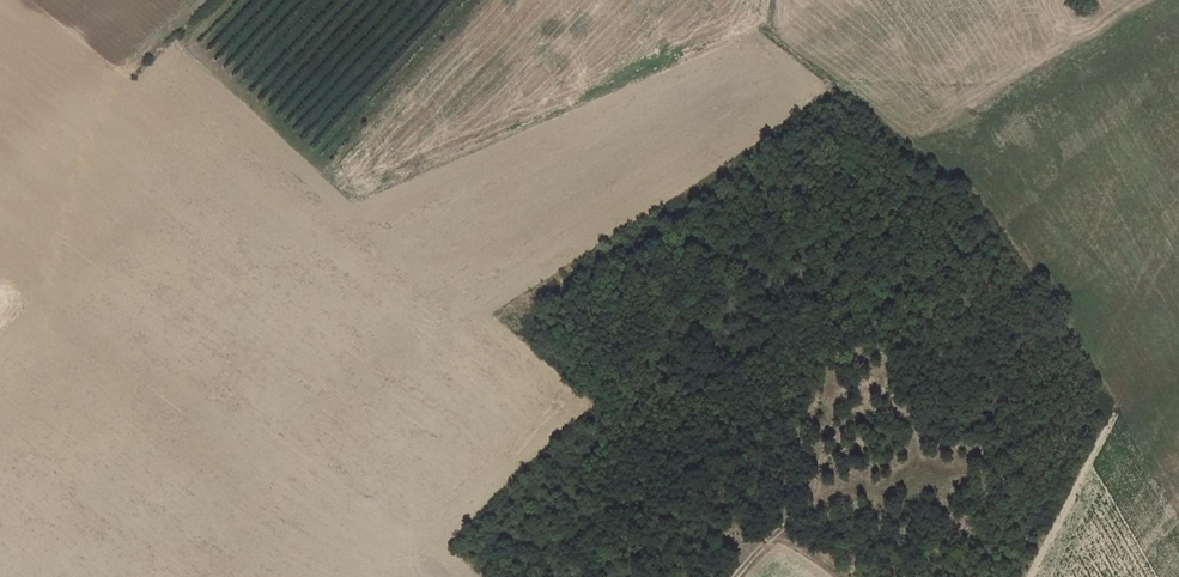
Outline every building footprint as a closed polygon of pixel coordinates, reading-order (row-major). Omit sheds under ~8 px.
[(66,337),(58,328),(49,337),(57,345),(66,337)] [(720,370),(713,378),(719,384),(726,376),(720,370)]
